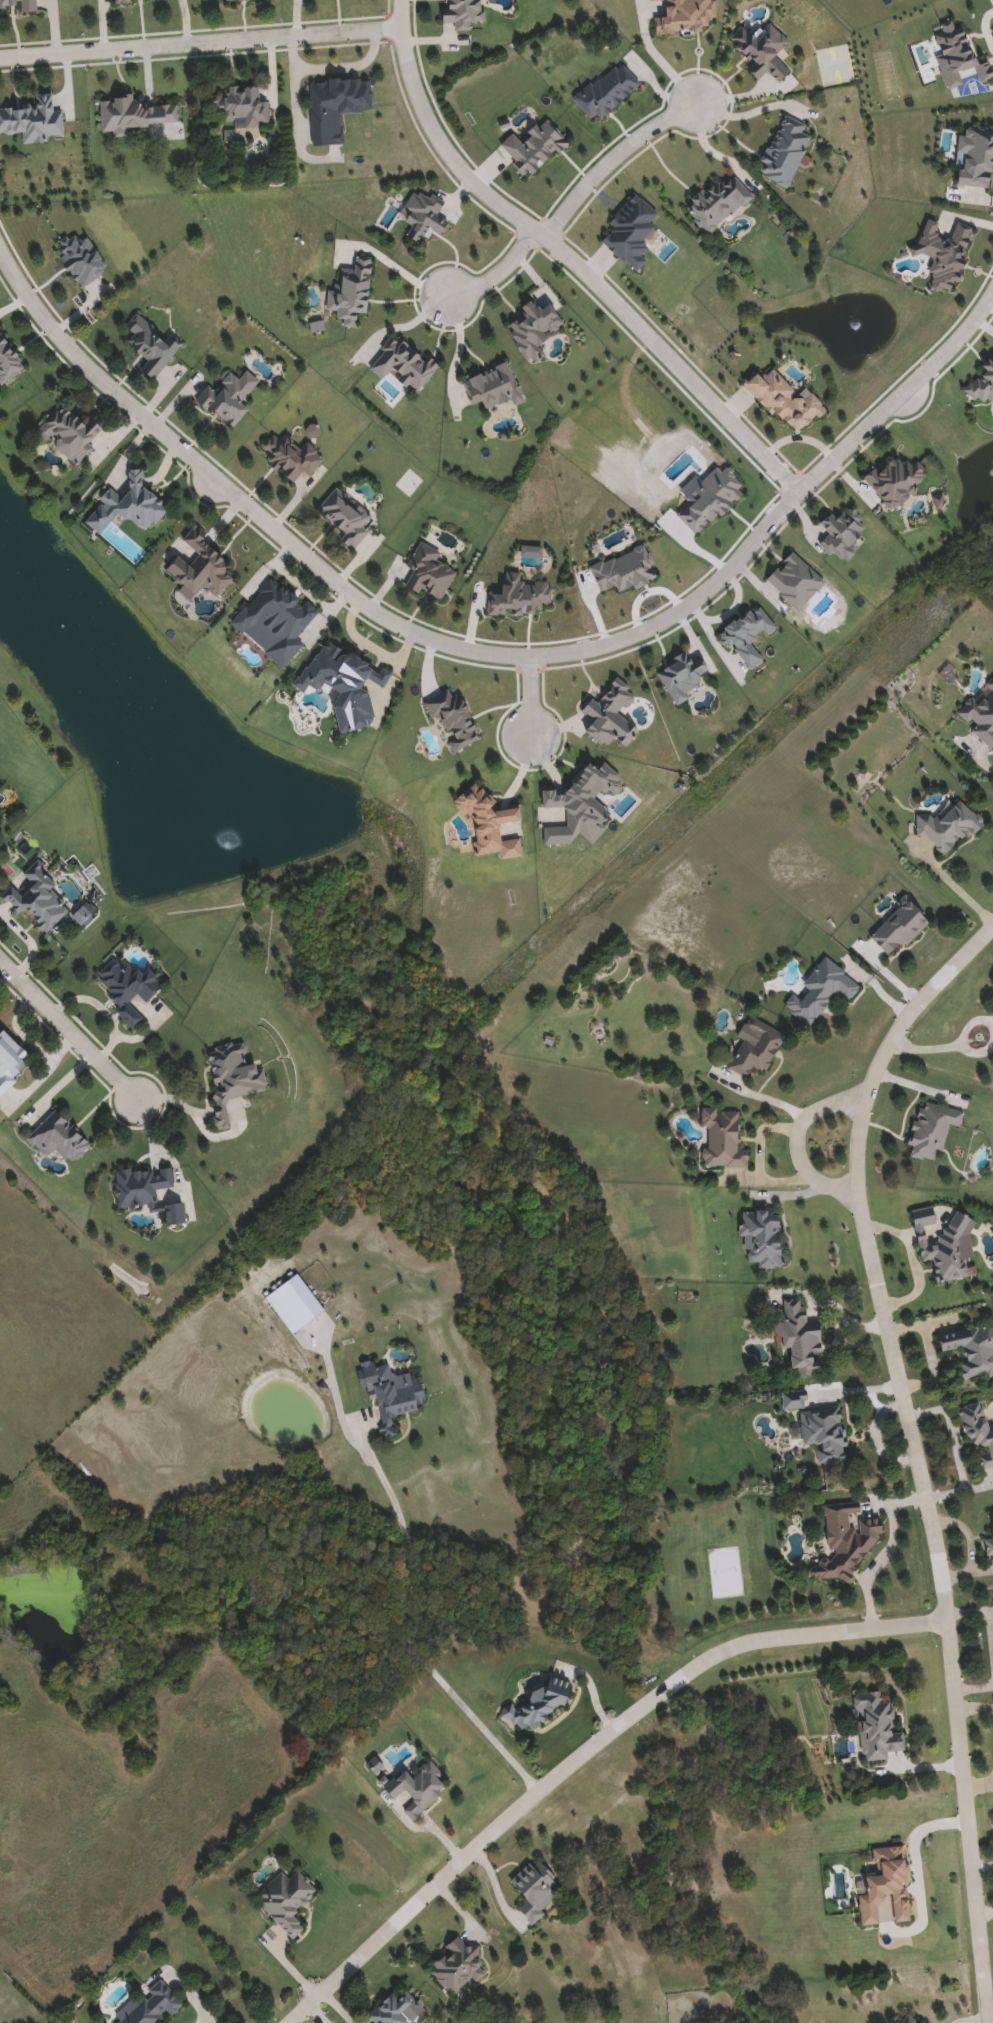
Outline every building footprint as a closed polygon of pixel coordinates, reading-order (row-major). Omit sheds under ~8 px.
[(22,7),(0,7),(0,0),(37,0),(38,15),(22,15),(22,7)] [(446,24),(445,0),(483,0),(484,23),(472,23),(472,32),(456,32),(456,24),(446,24)] [(732,42),(745,30),(751,36),(768,21),(790,46),(774,59),(779,65),(778,67),(786,77),(778,84),(768,72),(758,81),(747,68),(752,64),(732,42)] [(310,83),(371,80),(372,114),(342,115),(343,146),(313,147),(310,83)] [(270,126),(224,127),(224,115),(212,115),(211,91),(260,90),(260,103),(270,103),(270,126)] [(24,134),(0,135),(0,110),(38,109),(37,96),(54,96),(54,113),(62,113),(63,141),(24,142),(24,134)] [(103,134),(101,105),(179,101),(180,126),(128,129),(129,138),(114,139),(114,134),(103,134)] [(788,189),(757,175),(782,121),(813,135),(788,189)] [(687,210),(730,172),(753,198),(710,236),(687,210)] [(80,289),(58,248),(87,233),(108,274),(80,289)] [(537,350),(543,358),(535,365),(503,329),(538,297),(564,325),(537,350)] [(181,348),(156,381),(142,371),(149,361),(127,345),(135,335),(127,329),(138,315),(181,348)] [(1,386),(0,384),(0,333),(3,331),(27,371),(1,386)] [(419,392),(390,373),(384,381),(371,373),(394,338),(437,365),(419,392)] [(462,382),(508,363),(524,403),(515,407),(512,399),(486,410),(483,402),(471,407),(462,382)] [(797,438),(746,385),(758,374),(763,379),(773,370),(804,402),(812,395),(826,410),(797,438)] [(198,400),(209,388),(215,392),(233,372),(254,390),(242,403),(251,410),(233,431),(198,400)] [(94,451),(78,467),(50,439),(46,444),(36,434),(67,403),(100,435),(89,447),(94,451)] [(258,454),(272,435),(281,441),(285,436),(302,448),(306,443),(325,458),(311,477),(303,471),(296,482),(258,454)] [(869,471),(883,473),(885,459),(923,464),(918,497),(900,494),(899,505),(877,502),(878,489),(866,487),(869,471)] [(147,469),(147,500),(164,499),(164,525),(107,526),(107,497),(129,497),(129,469),(147,469)] [(337,489),(371,518),(362,528),(369,534),(353,552),(340,540),(345,534),(318,510),(337,489)] [(821,527),(831,513),(840,520),(846,512),(869,529),(845,563),(821,546),(830,534),(821,527)] [(232,568),(225,575),(233,583),(216,599),(204,586),(194,596),(170,570),(181,560),(188,567),(199,557),(183,541),(196,529),(232,568)] [(441,603),(402,583),(422,547),(460,568),(441,603)] [(318,616),(296,640),(304,647),(283,670),(265,653),(274,644),(255,628),(246,637),(232,624),(274,577),(318,616)] [(392,675),(385,689),(371,682),(368,683),(367,686),(374,721),(370,729),(344,735),(341,733),(336,708),(340,698),(339,693),(328,688),(315,690),(314,690),(303,692),(295,688),(304,670),(313,668),(325,643),(380,670),(382,670),(392,675)] [(957,719),(992,676),(992,748),(957,719)] [(478,856),(474,811),(459,813),(457,794),(491,790),(493,813),(521,811),(522,823),(500,826),(502,842),(521,840),(523,858),(500,860),(499,854),(478,856)] [(922,838),(916,826),(965,800),(983,832),(940,856),(929,834),(922,838)] [(72,914),(44,934),(29,912),(20,919),(2,893),(40,867),(72,914)] [(930,922),(891,960),(869,936),(908,898),(930,922)] [(862,988),(851,1001),(840,992),(811,1028),(785,1006),(826,958),(862,988)] [(121,1019),(101,973),(109,965),(117,962),(123,968),(134,964),(145,975),(157,970),(159,972),(166,987),(149,1004),(139,994),(130,1003),(132,1007),(142,1017),(144,1023),(135,1032),(121,1019)] [(752,1069),(747,1079),(727,1068),(751,1023),(783,1040),(765,1075),(752,1069)] [(35,1062),(0,1094),(0,1036),(5,1031),(35,1062)] [(232,1130),(223,1132),(209,1052),(244,1046),(248,1067),(262,1065),(267,1094),(227,1101),(232,1130)] [(910,1159),(920,1104),(965,1112),(962,1129),(949,1126),(944,1155),(937,1154),(936,1163),(910,1159)] [(739,1156),(748,1156),(748,1170),(703,1169),(705,1109),(740,1110),(739,1156)] [(55,1152),(49,1159),(27,1140),(53,1111),(91,1144),(72,1166),(55,1152)] [(118,1210),(116,1172),(174,1169),(176,1205),(185,1204),(186,1226),(168,1227),(168,1212),(150,1214),(150,1208),(118,1210)] [(782,1269),(759,1270),(759,1263),(747,1263),(747,1238),(743,1238),(742,1214),(781,1213),(782,1269)] [(938,1284),(935,1262),(924,1264),(920,1246),(966,1238),(973,1278),(938,1284)] [(820,1323),(823,1375),(795,1377),(794,1350),(786,1350),(785,1337),(777,1337),(776,1323),(785,1322),(784,1301),(801,1300),(801,1313),(809,1313),(809,1323),(820,1323)] [(939,1336),(992,1326),(992,1375),(964,1380),(961,1364),(967,1363),(964,1350),(942,1354),(939,1336)] [(376,1389),(364,1392),(359,1366),(390,1361),(393,1376),(412,1372),(416,1393),(425,1392),(427,1402),(419,1403),(421,1412),(393,1417),(397,1437),(385,1439),(376,1389)] [(810,1410),(842,1408),(846,1465),(820,1466),(818,1446),(803,1447),(801,1411),(784,1412),(783,1394),(809,1392),(810,1410)] [(988,1429),(992,1428),(992,1470),(976,1473),(964,1408),(983,1405),(988,1429)] [(826,1508),(861,1505),(862,1522),(878,1520),(871,1555),(852,1564),(853,1580),(812,1583),(811,1564),(830,1563),(826,1508)] [(575,1689),(563,1708),(557,1704),(539,1734),(527,1727),(524,1731),(502,1718),(510,1704),(526,1713),(549,1674),(575,1689)] [(854,1695),(882,1693),(883,1702),(893,1701),(895,1735),(904,1735),(905,1753),(889,1754),(889,1762),(864,1764),(861,1715),(855,1715),(854,1695)] [(396,1802),(385,1790),(407,1771),(414,1779),(432,1762),(445,1777),(441,1780),(450,1789),(413,1823),(405,1814),(416,1804),(406,1793),(396,1802)] [(862,1927),(860,1888),(869,1888),(868,1876),(876,1875),(875,1850),(906,1847),(911,1922),(894,1924),(893,1904),(879,1905),(880,1925),(862,1927)] [(534,1907),(512,1882),(532,1865),(536,1870),(543,1864),(567,1893),(532,1923),(525,1914),(534,1907)] [(295,1941),(255,1901),(283,1873),(290,1880),(298,1872),(319,1893),(294,1918),(306,1929),(295,1941)] [(428,1971),(461,1937),(488,1962),(481,1970),(487,1975),(478,1984),(473,1979),(455,1997),(428,1971)] [(183,2005),(163,2022),(119,2022),(120,2022),(116,2018),(159,1979),(183,2005)] [(403,2015),(411,2022),(373,2022),(369,2018),(394,1994),(398,1997),(405,1990),(416,2002),(403,2015)]
